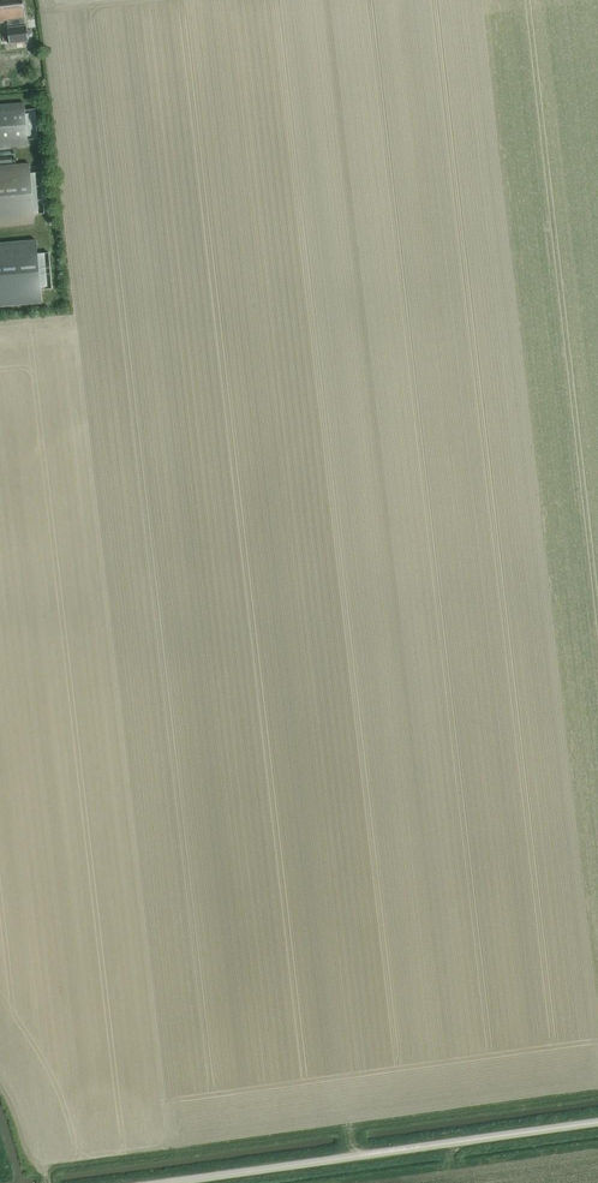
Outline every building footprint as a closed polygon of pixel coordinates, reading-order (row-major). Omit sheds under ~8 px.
[(8,27),(7,27),(9,44),(22,42),(28,41),(23,0),(0,0),(0,20),(7,20),(8,27)] [(28,146),(24,101),(0,103),(0,148),(28,146)] [(35,223),(29,160),(0,163),(0,226),(35,223)] [(41,286),(35,231),(0,235),(0,290),(41,286)]
